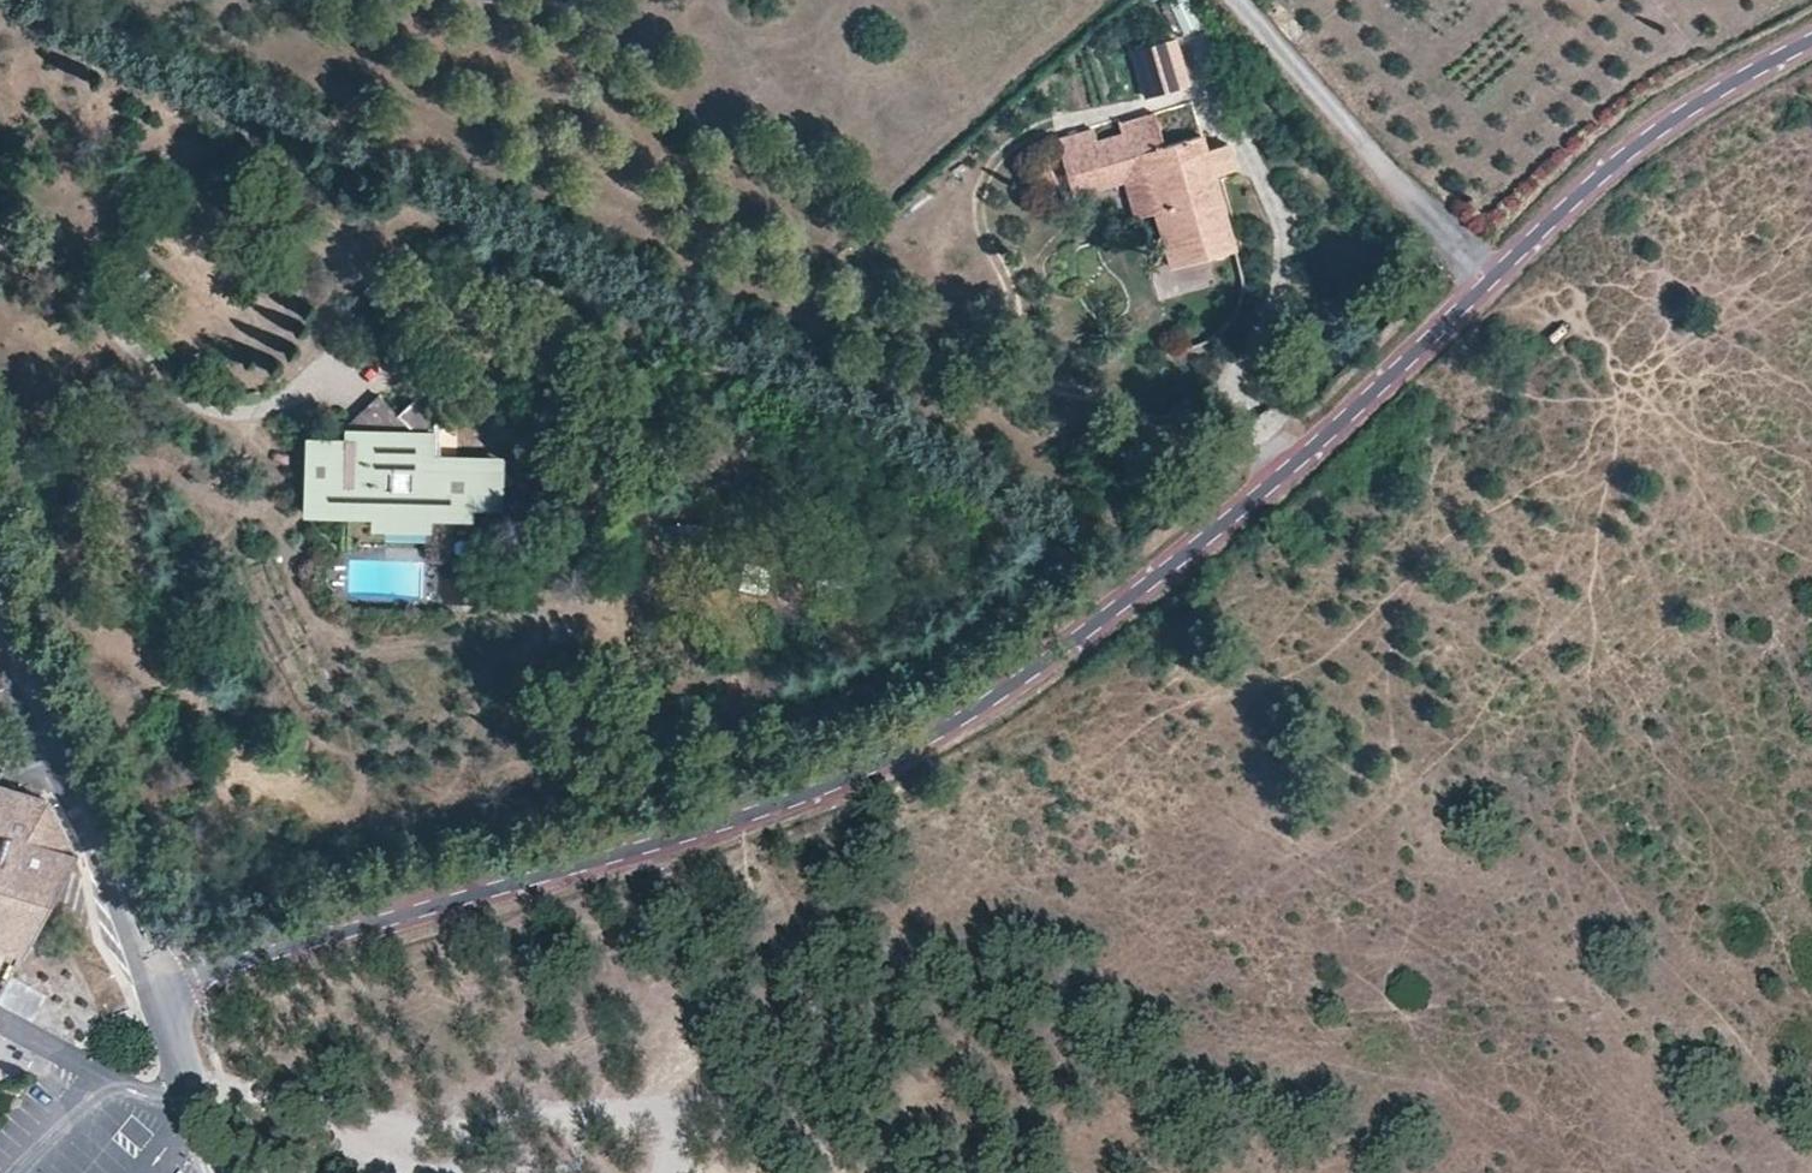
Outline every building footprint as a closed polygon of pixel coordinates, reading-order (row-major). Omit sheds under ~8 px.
[(1186,34),(1202,29),(1193,0),(1179,0),(1175,1),(1186,34)] [(1147,98),(1189,86),(1175,39),(1133,52),(1147,98)] [(1067,177),(1138,156),(1154,213),(1172,267),(1235,250),(1212,176),(1204,150),(1200,137),(1165,147),(1154,114),(1122,124),(1121,121),(1056,141),(1067,177)] [(1236,168),(1229,143),(1204,150),(1212,176),(1236,168)] [(1154,213),(1138,156),(1067,177),(1074,199),(1124,185),(1133,220),(1154,213)] [(398,333),(414,322),(373,281),(362,293),(398,333)] [(396,416),(378,396),(325,446),(312,446),(310,510),(370,513),(383,526),(427,525),(427,514),(429,461),(430,437),(452,417),(427,388),(396,416)] [(457,514),(467,504),(492,504),(494,477),(499,476),(499,464),(442,462),(429,461),(427,514),(439,514),(457,514)] [(18,950),(73,847),(42,793),(0,781),(0,945),(18,950)]
